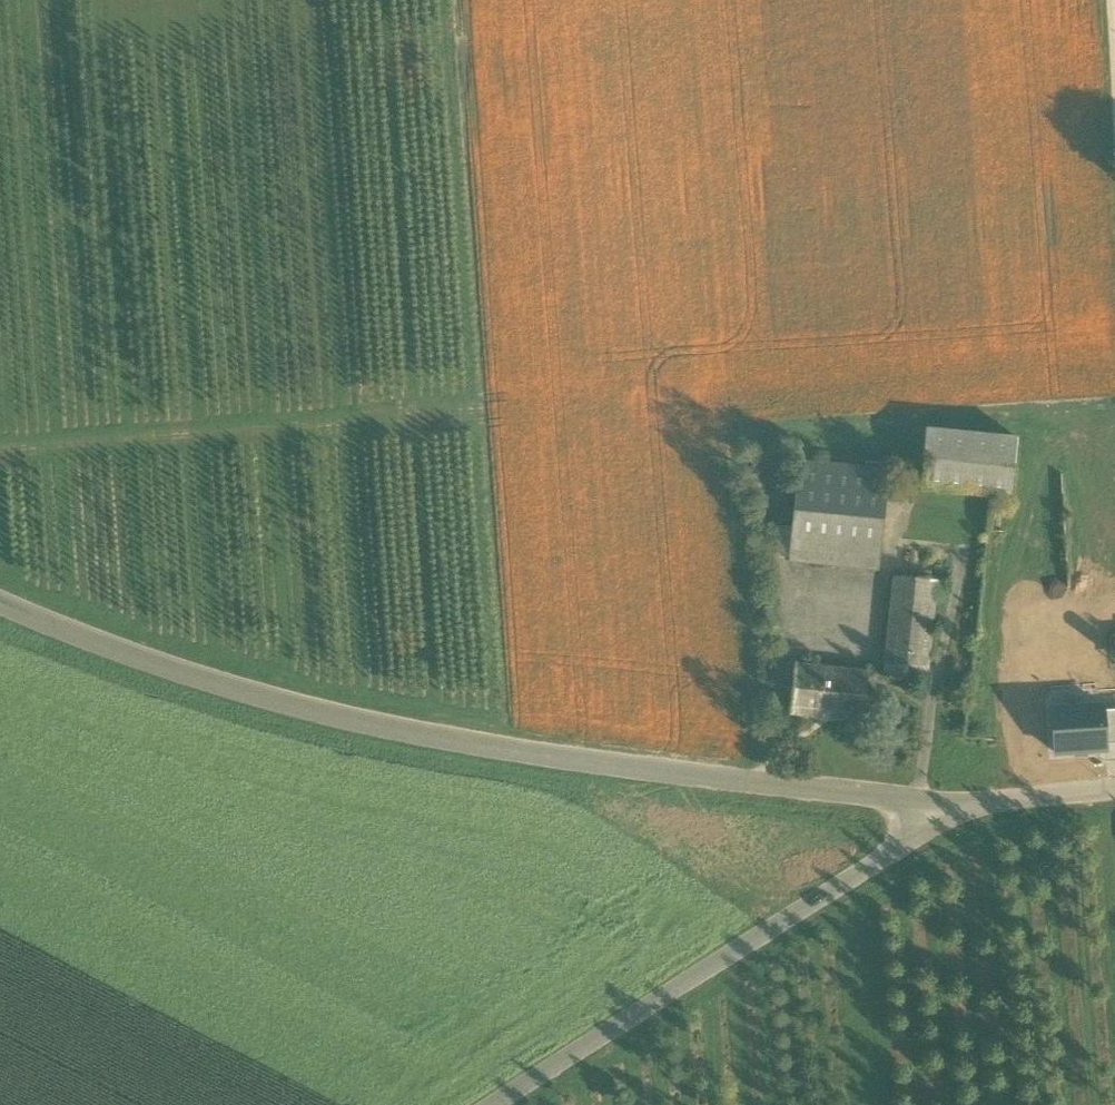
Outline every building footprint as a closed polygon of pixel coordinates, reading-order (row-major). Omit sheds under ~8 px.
[(920,489),(1011,497),(1016,437),(926,428),(921,474),(920,489)] [(789,560),(879,569),(888,471),(798,463),(792,527),(791,534),(789,560)] [(775,559),(789,560),(791,534),(792,527),(778,525),(775,559)] [(884,675),(925,679),(935,581),(894,576),(884,675)] [(835,718),(863,720),(868,673),(795,666),(791,710),(836,714),(835,718)] [(1105,750),(1105,746),(1103,710),(1102,706),(1052,709),(1055,753),(1105,750)] [(1103,710),(1105,746),(1114,745),(1114,709),(1103,710)]
